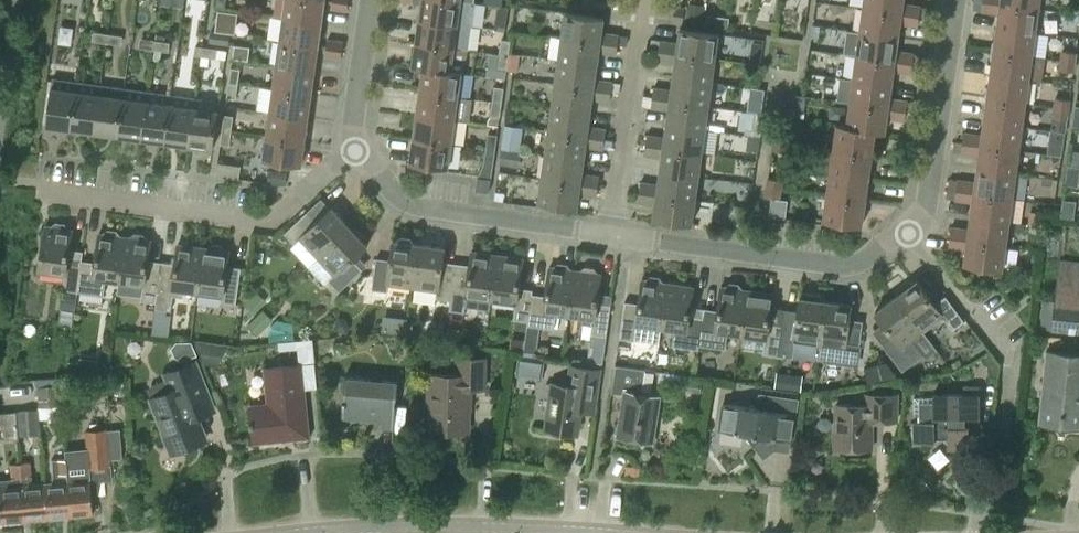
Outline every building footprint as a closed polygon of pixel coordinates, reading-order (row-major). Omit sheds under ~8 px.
[(324,0),(276,0),(274,16),(283,18),(283,17),(321,22),(324,0)] [(349,2),(338,0),(333,0),(332,9),(347,11),(349,2)] [(471,26),(475,3),(461,0),(459,0),(422,0),(419,19),(458,24),(471,26)] [(863,8),(919,16),(920,6),(910,5),(906,9),(902,9),(903,0),(850,0),(850,6),(863,8)] [(1040,0),(983,0),(983,1),(1039,9),(1040,0)] [(1039,9),(983,1),(981,11),(992,12),(994,14),(999,15),(997,27),(1035,32),(1039,9)] [(673,21),(682,22),(684,8),(675,7),(673,21)] [(863,8),(860,32),(898,37),(901,18),(905,19),(907,24),(918,26),(919,16),(863,8)] [(562,37),(618,45),(619,35),(608,33),(605,38),(601,37),(601,32),(604,18),(565,12),(562,37)] [(283,18),(280,40),(318,45),(321,22),(283,17),(283,18)] [(229,20),(219,18),(217,32),(227,33),(229,20)] [(419,19),(416,42),(468,49),(471,26),(458,24),(419,19)] [(1032,56),(1035,32),(997,27),(994,51),(1032,56)] [(659,50),(715,58),(718,34),(680,28),(678,43),(660,41),(659,50)] [(896,56),(898,37),(860,32),(847,29),(844,53),(856,55),(912,63),(914,53),(903,52),(900,57),(896,56)] [(109,34),(107,43),(121,45),(123,36),(109,34)] [(562,37),(558,60),(597,66),(599,47),(603,47),(605,53),(616,54),(618,45),(562,37)] [(731,54),(760,56),(760,40),(732,38),(731,54)] [(328,39),(327,47),(342,49),(343,41),(328,39)] [(499,54),(508,55),(510,41),(501,39),(499,54)] [(280,40),(277,64),(315,69),(318,45),(280,40)] [(413,67),(423,68),(423,67),(451,72),(451,70),(461,72),(465,72),(468,49),(416,42),(413,67)] [(202,47),(201,56),(216,58),(217,49),(202,47)] [(341,58),(342,49),(327,47),(325,56),(341,58)] [(712,82),(715,58),(659,50),(658,60),(668,62),(672,57),(676,58),(673,76),(712,82)] [(1029,80),(1032,56),(994,51),(990,74),(1029,80)] [(1061,60),(1075,62),(1076,53),(1062,51),(1061,60)] [(508,55),(499,54),(497,69),(506,70),(508,55)] [(856,55),(853,79),(892,84),(894,65),(898,66),(900,72),(911,73),(912,63),(856,55)] [(558,60),(555,84),(611,92),(612,82),(602,80),(598,85),(594,85),(597,66),(558,60)] [(1075,62),(1061,60),(1060,69),(1073,71),(1075,62)] [(311,94),(315,69),(277,64),(273,88),(311,94)] [(229,82),(238,83),(240,69),(231,67),(229,82)] [(423,68),(420,91),(458,96),(461,72),(451,70),(451,72),(423,67),(423,68)] [(1025,103),(1029,80),(990,74),(987,98),(1025,103)] [(708,105),(712,82),(673,76),(671,95),(667,95),(665,89),(654,88),(653,98),(708,105)] [(889,103),(892,84),(853,79),(840,77),(836,100),(850,103),(906,110),(907,101),(896,99),(893,104),(889,103)] [(71,129),(78,82),(53,78),(46,125),(71,129)] [(71,129),(95,132),(101,85),(78,82),(71,129)] [(238,83),(229,82),(227,97),(236,98),(238,83)] [(555,84),(552,107),(590,113),(593,94),(597,94),(599,100),(610,102),(611,92),(555,84)] [(95,132),(118,135),(125,89),(101,85),(95,132)] [(259,85),(257,108),(267,109),(269,86),(259,85)] [(493,101),(502,103),(504,88),(495,86),(493,101)] [(273,88),(270,112),(308,117),(311,94),(273,88)] [(118,135),(142,139),(148,92),(125,89),(118,135)] [(420,91),(417,115),(455,120),(458,96),(420,91)] [(142,139),(166,142),(172,95),(148,92),(142,139)] [(166,142),(189,145),(195,98),(172,95),(166,142)] [(195,98),(189,145),(213,149),(219,102),(195,98)] [(705,129),(708,105),(653,98),(651,107),(662,109),(665,104),(669,105),(667,124),(705,129)] [(1022,127),(1025,103),(987,98),(984,121),(1022,127)] [(1054,107),(1068,109),(1069,100),(1055,98),(1054,107)] [(502,103),(493,101),(491,116),(500,117),(502,103)] [(906,110),(850,103),(847,125),(847,126),(875,130),(875,131),(885,132),(888,113),(892,113),(894,119),(904,120),(906,110)] [(552,107),(548,131),(604,139),(606,129),(595,128),(592,132),(588,132),(590,113),(552,107)] [(1068,109),(1054,107),(1053,117),(1067,119),(1068,109)] [(756,113),(741,111),(738,130),(753,132),(756,113)] [(305,141),(308,117),(270,112),(267,135),(305,141)] [(222,129),(231,130),(233,116),(224,115),(222,129)] [(417,115),(413,138),(451,144),(455,120),(417,115)] [(1019,150),(1022,127),(984,121),(981,140),(977,140),(975,134),(964,133),(963,143),(1019,150)] [(702,153),(705,129),(667,124),(664,142),(660,142),(658,136),(647,135),(646,145),(702,153)] [(872,154),(875,131),(875,130),(847,126),(847,125),(837,124),(833,148),(872,154)] [(523,128),(505,125),(502,148),(520,151),(523,128)] [(231,130),(222,129),(220,144),(229,145),(231,130)] [(548,131),(545,155),(584,160),(586,141),(590,142),(592,147),(603,149),(604,139),(548,131)] [(774,140),(788,142),(789,133),(775,131),(774,140)] [(486,149),(495,150),(497,135),(488,134),(486,149)] [(301,165),(305,141),(267,135),(263,160),(301,165)] [(746,150),(758,152),(760,137),(748,135),(746,150)] [(448,168),(451,144),(413,138),(410,162),(448,168)] [(788,142),(774,140),(772,149),(786,151),(788,142)] [(1016,174),(1019,150),(963,143),(962,153),(972,154),(976,149),(980,150),(977,169),(1016,174)] [(698,176),(702,153),(646,145),(645,155),(655,156),(659,151),(663,152),(660,171),(698,176)] [(869,177),(872,154),(833,148),(830,172),(869,177)] [(491,179),(495,150),(486,149),(484,163),(478,177),(477,177),(477,178),(491,179)] [(502,150),(500,165),(519,168),(522,153),(502,150)] [(545,155),(542,178),(598,186),(599,176),(588,175),(585,180),(581,179),(584,160),(545,155)] [(956,190),(1012,198),(1016,174),(977,169),(975,182),(958,180),(956,190)] [(695,200),(698,176),(660,171),(657,190),(653,189),(651,184),(641,182),(639,192),(695,200)] [(865,201),(869,177),(830,172),(827,196),(865,201)] [(489,192),(491,179),(477,178),(476,190),(489,192)] [(596,196),(598,186),(542,178),(538,203),(577,208),(580,188),(584,189),(586,194),(596,196)] [(767,187),(781,189),(782,180),(768,178),(767,187)] [(781,189),(767,187),(765,197),(779,199),(781,189)] [(1009,221),(1012,198),(956,190),(955,200),(966,201),(969,196),(973,197),(971,216),(1009,221)] [(692,224),(695,200),(639,192),(638,202),(649,203),(652,199),(656,199),(653,219),(692,224)] [(862,225),(865,201),(827,196),(823,220),(862,225)] [(1063,214),(1076,216),(1078,202),(1065,200),(1063,214)] [(300,239),(317,257),(349,227),(332,208),(317,221),(307,211),(284,233),(295,244),(300,239)] [(1006,245),(1009,221),(971,216),(968,235),(964,234),(962,229),(951,227),(950,237),(1006,245)] [(63,290),(78,292),(83,261),(82,261),(83,251),(69,249),(72,229),(68,229),(65,224),(56,223),(51,226),(45,226),(39,269),(65,273),(63,290)] [(353,230),(349,227),(317,257),(334,275),(329,280),(339,291),(362,270),(353,259),(367,246),(365,243),(365,237),(359,230),(353,230)] [(106,279),(119,280),(126,237),(120,236),(116,231),(108,230),(103,234),(99,233),(95,262),(83,261),(78,292),(104,296),(106,279)] [(142,301),(156,303),(161,271),(160,271),(147,269),(151,240),(147,240),(143,235),(135,234),(130,237),(126,237),(119,280),(144,284),(142,301)] [(389,284),(413,288),(420,244),(414,243),(410,238),(402,237),(397,241),(393,240),(390,260),(376,258),(372,289),(388,292),(389,284)] [(1002,269),(1006,245),(950,237),(948,247),(959,248),(963,244),(967,244),(964,264),(1002,269)] [(184,289),(198,291),(204,248),(178,244),(175,264),(161,262),(160,271),(161,271),(156,303),(156,308),(171,311),(173,296),(183,297),(184,289)] [(437,299),(451,301),(454,277),(456,267),(442,265),(445,247),(420,244),(413,288),(438,291),(437,299)] [(208,248),(204,248),(198,291),(223,295),(222,302),(236,304),(241,268),(240,268),(239,273),(227,271),(229,251),(226,251),(222,246),(213,245),(208,248)] [(468,278),(454,277),(451,301),(450,310),(465,312),(467,296),(492,299),(498,255),(471,251),(468,278)] [(523,259),(498,255),(492,299),(516,303),(514,319),(529,321),(532,294),(533,290),(519,288),(523,259)] [(1060,262),(1056,303),(1046,301),(1043,329),(1078,333),(1078,264),(1060,262)] [(545,296),(532,294),(529,321),(528,325),(554,329),(557,312),(570,314),(576,271),(570,270),(567,265),(558,264),(553,267),(549,267),(545,296)] [(592,334),(606,337),(611,305),(597,303),(601,274),(597,273),(594,269),(585,267),(580,271),(576,271),(570,314),(582,316),(581,324),(593,326),(592,334)] [(662,327),(668,283),(663,283),(659,278),(650,277),(646,280),(642,280),(638,309),(625,307),(626,302),(625,301),(620,338),(659,344),(662,327)] [(900,293),(896,296),(922,332),(923,331),(942,317),(952,330),(964,321),(945,296),(934,304),(917,281),(913,283),(907,282),(900,288),(900,293)] [(694,287),(668,283),(662,327),(675,329),(673,346),(699,350),(700,345),(704,314),(705,309),(704,308),(703,314),(690,312),(694,287)] [(717,316),(704,314),(700,345),(726,349),(728,332),(742,334),(747,290),(742,289),(738,285),(730,283),(725,287),(721,286),(717,316)] [(764,354),(778,356),(782,325),(769,323),(773,294),(747,290),(742,334),(766,338),(764,354)] [(73,311),(76,293),(62,292),(60,309),(73,311)] [(795,341),(820,345),(826,301),(821,300),(821,296),(804,294),(804,298),(800,297),(798,311),(794,311),(789,313),(789,317),(783,316),(782,325),(778,356),(793,358),(795,341)] [(901,369),(922,353),(926,359),(938,350),(923,331),(922,332),(896,296),(875,312),(893,336),(882,344),(901,369)] [(826,301),(820,345),(818,360),(857,365),(862,326),(849,324),(851,305),(826,301)] [(316,368),(313,340),(279,343),(280,351),(298,349),(300,365),(265,368),(268,404),(251,405),(252,422),(250,422),(251,427),(253,427),(254,443),(285,440),(285,439),(284,439),(284,434),(293,433),(293,438),(293,439),(310,437),(303,369),(316,368)] [(1047,351),(1040,422),(1078,426),(1078,354),(1047,351)] [(991,378),(997,378),(999,364),(990,352),(982,358),(990,368),(991,378)] [(429,410),(431,410),(431,429),(417,428),(417,430),(469,431),(470,388),(486,389),(486,358),(458,357),(458,376),(430,376),(429,410)] [(517,375),(543,378),(545,362),(519,359),(517,375)] [(953,372),(963,365),(960,359),(949,366),(953,372)] [(574,360),(570,386),(553,384),(546,430),(579,435),(583,405),(596,406),(602,364),(574,360)] [(864,367),(869,382),(893,375),(888,360),(864,367)] [(194,363),(174,371),(163,375),(165,380),(150,386),(149,389),(165,433),(163,434),(168,449),(203,435),(190,400),(206,394),(194,363)] [(612,392),(625,394),(618,435),(653,441),(660,396),(642,393),(646,369),(617,365),(612,392)] [(394,430),(398,382),(396,382),(346,377),(345,377),(341,419),(342,419),(342,418),(378,421),(377,428),(394,430)] [(38,387),(40,407),(61,405),(59,385),(38,387)] [(933,395),(933,398),(915,398),(915,416),(920,416),(920,422),(914,422),(914,443),(935,443),(935,440),(948,439),(949,448),(970,448),(969,426),(966,426),(966,416),(981,416),(980,386),(964,387),(964,395),(933,395)] [(871,421),(884,421),(897,421),(897,394),(865,394),(865,404),(837,404),(837,449),(870,449),(871,421)] [(761,395),(759,409),(722,404),(719,430),(745,434),(755,446),(789,451),(797,400),(761,395)] [(29,410),(17,412),(19,436),(31,435),(29,410)] [(3,427),(4,439),(19,437),(19,436),(17,412),(0,413),(0,427),(3,427)] [(79,458),(65,460),(70,515),(94,513),(91,480),(81,481),(79,458)] [(65,460),(55,461),(51,461),(53,484),(44,485),(47,517),(70,515),(65,460)] [(29,463),(20,464),(26,519),(47,517),(44,485),(31,486),(29,463)] [(12,480),(0,481),(0,510),(2,510),(3,521),(26,519),(20,464),(11,465),(12,480)]
